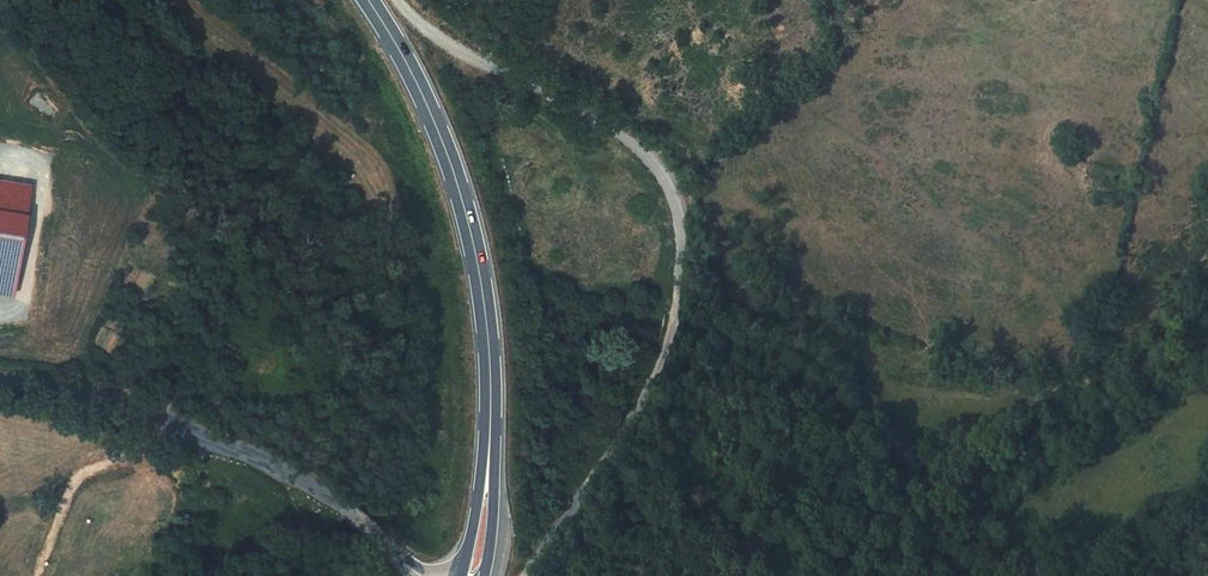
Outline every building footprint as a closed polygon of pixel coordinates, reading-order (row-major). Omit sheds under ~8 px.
[(0,179),(0,297),(13,299),(33,184),(0,179)]
